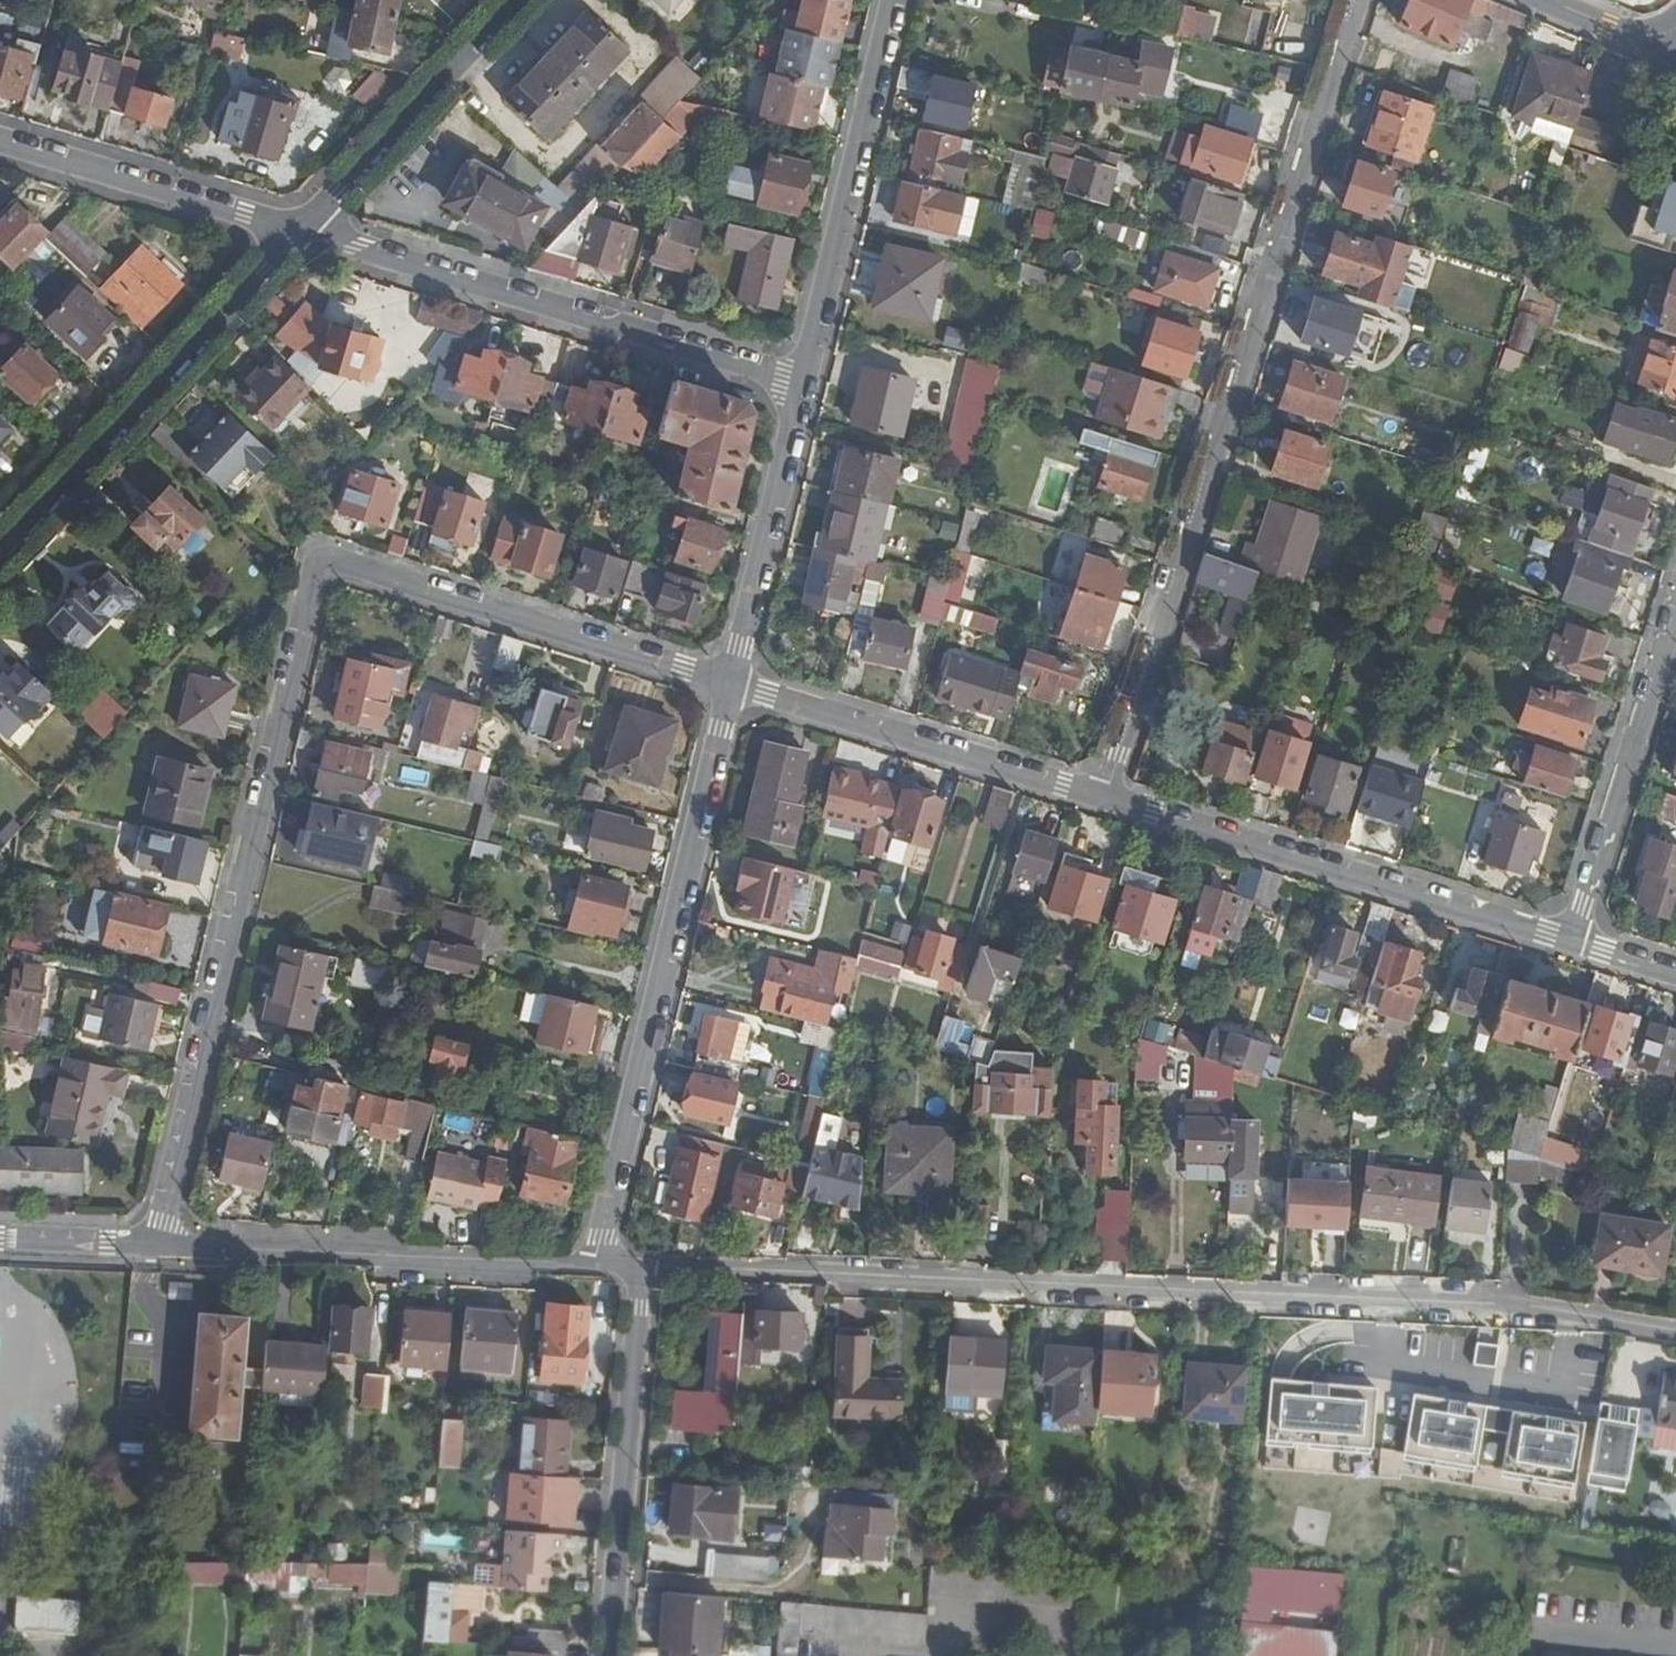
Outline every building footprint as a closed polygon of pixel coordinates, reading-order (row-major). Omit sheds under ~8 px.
[(179,7),(180,5),(211,14),(215,0),(153,0),(179,7)] [(394,22),(399,0),(357,0),(354,14),(394,22)] [(680,0),(661,0),(671,10),(680,0)] [(786,30),(835,42),(838,28),(844,29),(851,0),(801,0),(798,14),(784,11),(780,29),(786,30)] [(1081,5),(1099,10),(1101,0),(1082,0),(1081,5)] [(1487,0),(1409,0),(1398,24),(1438,41),(1440,34),(1452,39),(1457,29),(1476,37),(1484,14),(1523,30),(1528,17),(1487,0)] [(1193,11),(1171,5),(1165,27),(1209,39),(1212,22),(1192,16),(1193,11)] [(548,139),(633,50),(591,13),(508,103),(548,139)] [(349,38),(354,18),(339,14),(334,35),(349,38)] [(387,56),(394,22),(354,14),(354,18),(349,38),(347,48),(351,49),(387,56)] [(1070,53),(1071,51),(1076,29),(1053,24),(1047,48),(1070,53)] [(37,57),(43,34),(20,28),(13,50),(0,46),(0,91),(20,96),(31,55),(37,57)] [(830,62),(836,64),(844,29),(838,28),(835,42),(830,62)] [(775,76),(824,87),(830,88),(836,64),(830,62),(835,42),(786,30),(775,76)] [(216,34),(210,56),(239,63),(247,41),(216,34)] [(66,98),(109,111),(122,65),(82,54),(85,41),(72,37),(56,89),(68,92),(66,98)] [(321,58),(348,64),(351,49),(347,48),(324,44),(321,58)] [(1097,98),(1105,60),(1071,51),(1070,53),(1062,90),(1097,98)] [(143,60),(125,55),(122,65),(109,111),(165,127),(172,101),(135,88),(143,60)] [(584,210),(610,182),(684,101),(704,78),(681,56),(640,102),(644,105),(604,147),(601,145),(560,189),(584,210)] [(1569,136),(1589,75),(1565,67),(1531,56),(1511,117),(1569,136)] [(1138,68),(1105,60),(1097,98),(1130,106),(1138,68)] [(370,66),(355,95),(374,105),(389,76),(370,66)] [(935,75),(901,67),(896,86),(929,95),(926,111),(924,119),(962,129),(972,88),(934,78),(935,75)] [(1447,71),(1438,96),(1467,105),(1475,81),(1447,71)] [(813,111),(818,112),(824,87),(775,76),(770,75),(759,119),(762,120),(807,131),(813,111)] [(1431,107),(1386,92),(1368,145),(1414,160),(1431,107)] [(273,159),(289,112),(246,98),(241,109),(231,106),(221,138),(236,144),(235,148),(273,159)] [(610,182),(629,193),(696,118),(728,125),(731,113),(684,101),(610,182)] [(1245,139),(1254,111),(1229,103),(1221,131),(1245,139)] [(807,131),(814,133),(818,112),(813,111),(807,131)] [(1249,140),(1253,141),(1262,114),(1254,111),(1245,139),(1249,140)] [(731,113),(728,125),(759,133),(762,120),(759,119),(731,113)] [(1608,143),(1614,125),(1579,115),(1573,132),(1608,143)] [(1236,180),(1249,140),(1245,139),(1221,131),(1203,126),(1200,137),(1188,133),(1183,152),(1195,156),(1191,167),(1236,180)] [(960,139),(921,129),(916,147),(908,181),(938,188),(940,178),(950,180),(960,139)] [(1073,140),(1055,135),(1051,149),(1069,155),(1073,140)] [(1112,152),(1087,145),(1082,160),(1075,157),(1065,194),(1103,206),(1115,169),(1109,166),(1112,152)] [(535,224),(559,238),(571,224),(574,221),(584,210),(560,189),(520,151),(500,188),(467,170),(448,207),(521,246),(535,224)] [(810,167),(771,158),(760,204),(797,214),(810,167)] [(729,162),(723,191),(750,196),(756,167),(729,162)] [(1392,173),(1357,163),(1343,206),(1378,216),(1392,173)] [(1229,233),(1242,193),(1192,177),(1180,218),(1229,233)] [(1666,178),(1656,209),(1639,204),(1628,238),(1666,249),(1670,236),(1675,238),(1675,181),(1666,178)] [(894,219),(922,226),(931,228),(941,189),(938,188),(908,181),(903,181),(899,198),(894,219)] [(1048,239),(1055,211),(1036,206),(1028,234),(1048,239)] [(43,231),(17,207),(0,225),(0,256),(9,265),(43,231)] [(653,261),(691,273),(703,223),(668,214),(653,261)] [(574,221),(571,224),(562,257),(618,273),(629,231),(589,220),(587,226),(574,221)] [(102,260),(61,222),(45,239),(85,277),(102,260)] [(1116,242),(1140,247),(1144,229),(1120,224),(1116,242)] [(775,314),(792,240),(729,225),(725,243),(751,249),(739,304),(775,314)] [(922,226),(918,240),(927,242),(931,228),(922,226)] [(1335,230),(1321,275),(1358,287),(1355,298),(1406,314),(1415,287),(1399,282),(1408,254),(1374,243),(1335,230)] [(1377,234),(1374,243),(1408,254),(1411,245),(1377,234)] [(1213,268),(1217,254),(1170,239),(1154,289),(1203,306),(1215,269),(1213,268)] [(100,290),(107,297),(140,328),(180,284),(142,247),(100,290)] [(939,264),(889,251),(883,277),(876,307),(925,320),(939,264)] [(1022,262),(1019,273),(1044,281),(1048,270),(1022,262)] [(1675,333),(1675,271),(1672,270),(1654,326),(1675,333)] [(81,352),(111,320),(76,287),(47,320),(81,352)] [(485,315),(421,295),(415,323),(465,337),(485,315)] [(284,323),(292,315),(275,299),(268,307),(284,323)] [(1358,313),(1313,299),(1301,342),(1345,355),(1358,313)] [(1516,300),(1501,344),(1524,351),(1538,307),(1516,300)] [(332,327),(304,302),(292,315),(284,323),(274,333),(317,367),(371,382),(377,374),(383,372),(383,363),(379,358),(382,342),(332,327)] [(1200,319),(1159,306),(1142,362),(1183,375),(1200,319)] [(332,327),(382,342),(384,337),(334,322),(332,327)] [(941,344),(966,348),(969,330),(945,325),(941,344)] [(1652,338),(1638,384),(1675,397),(1675,346),(1652,338)] [(30,401),(56,374),(25,346),(0,372),(30,401)] [(492,398),(505,356),(484,350),(481,360),(465,356),(456,386),(492,398)] [(308,385),(276,356),(262,372),(237,398),(269,427),(308,385)] [(527,363),(505,356),(492,398),(529,410),(546,416),(547,415),(556,384),(523,374),(527,363)] [(1343,379),(1293,362),(1279,407),(1330,422),(1343,379)] [(1154,378),(1100,363),(1085,413),(1145,431),(1150,410),(1144,408),(1154,378)] [(237,398),(262,372),(257,367),(232,393),(237,398)] [(898,434),(910,380),(868,371),(861,402),(855,401),(850,422),(898,434)] [(600,431),(613,390),(590,382),(587,393),(572,389),(563,420),(600,431)] [(726,509),(751,415),(744,404),(671,382),(661,416),(656,433),(679,440),(686,448),(676,494),(726,509)] [(993,383),(989,400),(1022,410),(1027,393),(993,383)] [(563,420),(572,389),(556,384),(547,415),(563,420)] [(634,396),(613,390),(600,431),(635,442),(645,411),(631,407),(634,396)] [(1668,443),(1675,421),(1616,401),(1603,440),(1663,459),(1668,443)] [(661,416),(645,411),(635,442),(651,447),(656,433),(661,416)] [(273,455),(228,415),(188,458),(233,499),(273,455)] [(13,429),(0,417),(0,442),(13,429)] [(1155,450),(1085,429),(1081,444),(1101,451),(1091,483),(1140,500),(1155,450)] [(1328,446),(1282,433),(1270,473),(1315,486),(1328,446)] [(1469,444),(1458,476),(1457,480),(1471,486),(1482,449),(1469,444)] [(843,461),(835,493),(886,505),(897,461),(846,448),(843,461)] [(385,525),(398,484),(353,470),(340,511),(385,525)] [(1458,476),(1442,471),(1438,485),(1454,490),(1457,480),(1458,476)] [(1646,504),(1651,488),(1611,474),(1587,543),(1628,556),(1632,543),(1629,542),(1636,520),(1642,502),(1646,504)] [(496,507),(425,484),(413,524),(468,541),(470,536),(482,540),(489,519),(492,520),(496,507)] [(1579,507),(1584,492),(1565,485),(1560,500),(1579,507)] [(167,560),(203,519),(170,488),(152,507),(155,509),(146,518),(144,516),(135,525),(156,544),(155,549),(167,560)] [(831,509),(822,548),(856,556),(868,559),(873,560),(886,505),(835,493),(831,509)] [(1451,498),(1446,512),(1459,515),(1463,501),(1451,498)] [(1254,545),(1304,563),(1319,518),(1269,502),(1254,545)] [(1442,534),(1444,514),(1426,513),(1425,532),(1442,534)] [(503,516),(490,556),(546,575),(559,534),(503,516)] [(709,569),(723,528),(690,518),(677,559),(709,569)] [(1100,519),(1093,539),(1127,551),(1133,530),(1100,519)] [(1624,570),(1628,556),(1587,543),(1576,539),(1572,552),(1576,554),(1562,596),(1603,610),(1617,567),(1624,570)] [(1238,565),(1257,572),(1296,585),(1304,563),(1254,545),(1247,542),(1238,565)] [(613,595),(623,560),(587,549),(576,584),(613,595)] [(1234,614),(1242,617),(1257,572),(1238,565),(1204,552),(1195,581),(1239,597),(1234,614)] [(1429,565),(1440,570),(1445,556),(1433,552),(1429,565)] [(868,559),(856,556),(853,566),(813,556),(803,601),(843,610),(852,573),(865,576),(868,559)] [(1085,557),(1076,587),(1115,599),(1124,569),(1085,557)] [(868,559),(865,576),(880,580),(884,562),(873,560),(868,559)] [(652,566),(633,560),(624,591),(643,597),(652,566)] [(1434,570),(1430,594),(1453,598),(1457,573),(1434,570)] [(693,620),(705,583),(667,571),(655,609),(693,620)] [(918,614),(938,619),(943,601),(948,577),(928,572),(918,614)] [(122,588),(112,579),(105,587),(99,582),(87,596),(81,590),(68,605),(69,607),(56,622),(77,644),(91,630),(95,630),(121,603),(114,596),(122,588)] [(1115,599),(1076,587),(1067,620),(1104,632),(1115,599)] [(993,634),(998,617),(949,602),(944,619),(993,634)] [(859,603),(851,639),(867,642),(863,657),(903,667),(912,628),(871,618),(874,606),(859,603)] [(1362,609),(1356,629),(1368,633),(1374,614),(1362,609)] [(1602,635),(1568,623),(1554,666),(1598,680),(1605,660),(1595,656),(1597,650),(1602,635)] [(513,672),(522,642),(502,635),(492,667),(513,672)] [(1079,666),(1030,649),(1023,670),(1037,673),(1031,692),(1055,699),(1061,682),(1074,686),(1079,666)] [(972,707),(1005,719),(1019,673),(950,650),(935,695),(972,707)] [(371,655),(369,666),(393,672),(386,700),(396,701),(404,664),(371,655)] [(393,672),(369,666),(349,661),(335,716),(380,727),(386,700),(393,672)] [(46,691),(21,667),(11,678),(7,673),(0,681),(0,728),(9,736),(26,719),(40,705),(36,702),(46,691)] [(222,734),(235,684),(193,674),(179,723),(222,734)] [(564,745),(578,696),(570,694),(567,698),(562,696),(563,694),(537,687),(532,706),(523,707),(518,722),(525,730),(524,733),(564,745)] [(1591,703),(1550,688),(1535,730),(1577,745),(1591,703)] [(94,747),(110,730),(127,711),(105,691),(72,727),(94,747)] [(409,711),(428,717),(434,697),(416,691),(409,711)] [(417,756),(463,767),(467,753),(454,749),(460,727),(473,731),(480,710),(434,697),(428,717),(417,756)] [(660,787),(676,725),(627,712),(612,775),(660,787)] [(1268,731),(1302,741),(1307,723),(1274,713),(1268,731)] [(26,719),(9,736),(17,744),(34,727),(26,719)] [(1202,769),(1240,781),(1256,731),(1217,719),(1210,738),(1200,736),(1192,762),(1202,766),(1202,769)] [(301,727),(297,743),(324,750),(326,743),(328,734),(301,727)] [(1250,774),(1248,783),(1271,792),(1275,783),(1292,789),(1307,743),(1302,741),(1268,731),(1255,776),(1250,774)] [(326,743),(324,750),(313,792),(335,797),(339,785),(359,791),(371,745),(350,739),(328,734),(326,743)] [(1521,785),(1561,797),(1566,781),(1573,760),(1533,747),(1530,758),(1517,755),(1512,769),(1525,773),(1521,785)] [(796,803),(808,756),(772,748),(752,836),(796,846),(806,805),(796,803)] [(463,767),(482,771),(486,758),(467,753),(463,767)] [(195,825),(209,769),(160,757),(146,812),(195,825)] [(1342,810),(1355,768),(1318,757),(1306,797),(1325,804),(1342,810)] [(1368,765),(1354,810),(1380,818),(1408,827),(1422,782),(1368,765)] [(833,771),(868,781),(870,777),(834,768),(833,771)] [(881,860),(898,789),(868,781),(833,771),(822,816),(869,828),(860,854),(881,860)] [(1001,831),(1013,793),(996,788),(984,825),(1001,831)] [(939,802),(905,792),(891,835),(925,846),(939,802)] [(1665,793),(1658,814),(1675,820),(1675,797),(1665,793)] [(376,816),(312,801),(300,852),(364,867),(376,816)] [(1500,808),(1483,861),(1524,875),(1532,851),(1536,852),(1543,832),(1506,821),(1509,811),(1500,808)] [(639,867),(648,829),(622,822),(624,817),(596,810),(584,851),(639,867)] [(195,881),(205,841),(144,826),(133,866),(195,881)] [(1038,904),(1057,842),(1026,833),(1013,872),(1034,880),(1028,901),(1038,904)] [(469,853),(497,860),(501,844),(473,837),(469,853)] [(1675,879),(1675,846),(1652,838),(1644,867),(1648,869),(1637,904),(1645,907),(1643,910),(1663,916),(1675,878),(1675,879)] [(930,877),(938,850),(926,846),(917,873),(930,877)] [(1047,906),(1094,921),(1107,882),(1088,875),(1091,863),(1063,855),(1047,906)] [(793,870),(737,857),(733,876),(737,877),(742,878),(739,892),(734,913),(781,924),(793,870)] [(1272,907),(1282,877),(1261,870),(1251,901),(1272,907)] [(1111,928),(1158,943),(1171,900),(1150,893),(1154,879),(1129,871),(1111,928)] [(569,931),(595,937),(597,931),(614,934),(618,917),(622,917),(626,898),(622,897),(626,886),(570,872),(565,889),(570,890),(566,910),(574,912),(569,931)] [(408,915),(413,895),(374,885),(369,906),(408,915)] [(1239,942),(1251,901),(1203,887),(1191,927),(1239,942)] [(155,953),(167,905),(116,892),(103,941),(155,953)] [(1383,941),(1392,911),(1374,905),(1364,935),(1383,941)] [(430,941),(424,966),(442,970),(473,977),(482,935),(487,936),(489,926),(484,926),(486,921),(446,911),(438,942),(430,941)] [(29,945),(34,923),(19,921),(14,941),(29,945)] [(1347,956),(1355,934),(1331,926),(1311,990),(1338,999),(1344,976),(1348,977),(1355,959),(1347,956)] [(954,984),(967,943),(927,932),(924,941),(915,939),(906,968),(954,984)] [(863,939),(859,953),(900,966),(904,952),(863,939)] [(1383,942),(1370,983),(1415,998),(1421,980),(1412,977),(1420,954),(1383,942)] [(309,1029),(326,954),(282,943),(263,1018),(309,1029)] [(1008,1000),(1008,999),(1021,959),(982,947),(968,987),(1008,1000)] [(764,991),(760,1009),(827,1025),(835,989),(850,992),(858,959),(817,949),(814,965),(768,954),(760,990),(764,991)] [(33,1015),(42,966),(21,962),(19,972),(15,971),(10,996),(8,995),(5,1010),(33,1015)] [(1472,1050),(1483,1054),(1488,1035),(1506,979),(1470,968),(1462,992),(1455,990),(1449,1008),(1482,1018),(1472,1050)] [(1573,1046),(1625,1063),(1638,1021),(1639,1018),(1628,1015),(1626,1018),(1605,1011),(1615,979),(1596,973),(1586,1005),(1573,1046)] [(1569,1059),(1573,1046),(1586,1005),(1547,993),(1506,979),(1488,1035),(1508,1042),(1510,1037),(1550,1051),(1550,1054),(1569,1059)] [(178,988),(146,980),(143,994),(174,1001),(178,988)] [(45,990),(41,1012),(56,1015),(61,993),(45,990)] [(145,1046),(157,1002),(110,991),(100,1035),(145,1046)] [(591,1055),(603,1007),(548,994),(537,1042),(591,1055)] [(1,1014),(0,1028),(33,1036),(34,1023),(1,1014)] [(705,1014),(693,1067),(738,1076),(741,1063),(727,1059),(737,1021),(705,1014)] [(977,1063),(988,1067),(995,1046),(972,1039),(969,1047),(953,1041),(959,1021),(944,1015),(934,1049),(977,1063)] [(750,1024),(737,1021),(727,1059),(741,1063),(750,1024)] [(1625,1063),(1669,1076),(1675,1052),(1675,1033),(1660,1028),(1638,1021),(1625,1063)] [(1138,1039),(1190,1055),(1191,1055),(1194,1042),(1142,1026),(1138,1039)] [(1257,1075),(1271,1079),(1279,1050),(1211,1028),(1202,1058),(1229,1067),(1257,1075)] [(461,1076),(469,1043),(440,1036),(434,1060),(440,1062),(434,1087),(451,1090),(455,1075),(461,1076)] [(974,1109),(1050,1114),(1052,1069),(1031,1068),(1033,1053),(993,1051),(988,1067),(977,1063),(974,1109)] [(321,1055),(316,1077),(351,1084),(355,1063),(321,1055)] [(1227,1162),(1228,1120),(1229,1078),(1229,1067),(1202,1058),(1191,1055),(1190,1055),(1189,1160),(1227,1162)] [(120,1093),(125,1071),(63,1057),(47,1128),(95,1140),(107,1091),(120,1093)] [(1257,1075),(1229,1067),(1229,1078),(1254,1086),(1257,1075)] [(738,1084),(691,1072),(683,1109),(729,1121),(738,1084)] [(318,1137),(346,1144),(351,1122),(359,1087),(351,1084),(316,1077),(305,1074),(292,1131),(318,1137)] [(826,1097),(829,1082),(798,1076),(794,1090),(811,1093),(826,1097)] [(1102,1104),(1103,1083),(1078,1081),(1074,1143),(1087,1144),(1086,1171),(1110,1171),(1115,1104),(1102,1104)] [(403,1157),(420,1161),(434,1104),(359,1087),(351,1122),(368,1126),(370,1119),(409,1130),(403,1157)] [(811,1093),(793,1160),(795,1160),(810,1164),(819,1124),(826,1097),(811,1093)] [(1506,1151),(1504,1181),(1536,1181),(1537,1159),(1541,1146),(1548,1124),(1518,1114),(1506,1151)] [(1226,1175),(1249,1176),(1252,1176),(1254,1120),(1228,1120),(1227,1162),(1226,1175)] [(800,1204),(800,1207),(836,1215),(839,1202),(859,1206),(862,1165),(834,1159),(840,1129),(819,1124),(810,1164),(800,1204)] [(564,1202),(579,1137),(534,1126),(526,1146),(532,1147),(521,1191),(564,1202)] [(893,1127),(889,1185),(946,1189),(952,1130),(893,1127)] [(242,1189),(258,1193),(271,1140),(230,1130),(220,1175),(244,1180),(242,1189)] [(663,1209),(707,1220),(711,1203),(706,1202),(717,1159),(722,1159),(726,1144),(683,1133),(663,1209)] [(80,1147),(0,1146),(0,1186),(79,1187),(80,1147)] [(1537,1159),(1573,1170),(1576,1157),(1541,1146),(1537,1159)] [(436,1153),(426,1198),(475,1209),(477,1204),(478,1199),(496,1203),(506,1161),(487,1156),(486,1165),(436,1153)] [(786,1199),(800,1204),(810,1164),(795,1160),(786,1199)] [(783,1181),(741,1171),(733,1208),(774,1217),(783,1181)] [(1226,1175),(1226,1211),(1248,1212),(1249,1176),(1226,1175)] [(1434,1193),(1367,1180),(1361,1216),(1395,1222),(1429,1227),(1434,1193)] [(1284,1188),(1282,1234),(1313,1235),(1343,1238),(1346,1192),(1284,1188)] [(1103,1261),(1126,1261),(1129,1192),(1106,1192),(1106,1208),(1097,1216),(1096,1237),(1104,1245),(1103,1261)] [(1448,1193),(1442,1240),(1480,1246),(1487,1200),(1448,1193)] [(496,1203),(478,1199),(477,1204),(495,1208),(496,1203)] [(839,1202),(836,1215),(858,1220),(859,1206),(839,1202)] [(1667,1229),(1602,1215),(1593,1263),(1659,1274),(1667,1229)] [(368,1347),(372,1305),(337,1302),(333,1344),(368,1347)] [(447,1364),(452,1311),(420,1308),(408,1307),(403,1360),(447,1364)] [(514,1369),(518,1312),(492,1310),(467,1309),(463,1364),(514,1369)] [(758,1311),(744,1310),(743,1317),(740,1347),(800,1351),(803,1313),(758,1311)] [(240,1391),(243,1369),(247,1315),(201,1312),(191,1431),(236,1435),(240,1391)] [(740,1347),(743,1317),(713,1315),(706,1393),(678,1391),(675,1427),(715,1432),(716,1422),(733,1424),(740,1347)] [(582,1380),(587,1334),(549,1330),(544,1377),(582,1380)] [(867,1376),(870,1335),(840,1333),(833,1412),(898,1417),(900,1378),(867,1376)] [(1005,1342),(951,1337),(947,1388),(1001,1393),(1005,1342)] [(315,1392),(324,1393),(328,1344),(293,1341),(267,1339),(263,1386),(281,1388),(315,1392)] [(1477,1343),(1475,1360),(1493,1362),(1495,1344),(1477,1343)] [(1054,1419),(1098,1423),(1100,1408),(1104,1351),(1072,1347),(1049,1346),(1046,1381),(1058,1382),(1054,1419)] [(1104,1351),(1100,1408),(1153,1412),(1157,1355),(1104,1351)] [(1190,1364),(1187,1416),(1232,1420),(1235,1389),(1244,1389),(1245,1369),(1218,1366),(1190,1364)] [(250,1369),(243,1369),(240,1391),(249,1392),(250,1369)] [(366,1401),(383,1403),(386,1371),(368,1371),(366,1401)] [(1280,1372),(1269,1371),(1264,1432),(1373,1440),(1377,1380),(1322,1375),(1280,1372)] [(1664,1379),(1655,1429),(1652,1444),(1649,1443),(1648,1451),(1650,1454),(1658,1455),(1658,1452),(1675,1455),(1675,1381),(1664,1379)] [(1447,1392),(1413,1387),(1403,1447),(1475,1459),(1485,1399),(1447,1392)] [(315,1392),(281,1388),(279,1402),(314,1405),(315,1392)] [(1232,1420),(1242,1422),(1244,1389),(1235,1389),(1232,1420)] [(1548,1408),(1511,1402),(1501,1463),(1576,1476),(1586,1414),(1548,1408)] [(1639,1408),(1599,1402),(1586,1486),(1625,1492),(1639,1408)] [(443,1406),(439,1464),(458,1465),(461,1419),(452,1418),(454,1406),(443,1406)] [(522,1471),(564,1475),(568,1420),(526,1417),(522,1471)] [(1382,1447),(1378,1470),(1398,1474),(1403,1451),(1382,1447)] [(569,1522),(573,1476),(564,1475),(522,1471),(512,1471),(508,1513),(547,1516),(547,1521),(569,1522)] [(1065,1503),(1066,1480),(1045,1479),(1044,1502),(1065,1503)] [(730,1536),(733,1490),(675,1485),(670,1531),(730,1536)] [(893,1538),(896,1496),(838,1491),(834,1529),(828,1529),(825,1558),(883,1563),(885,1538),(893,1538)] [(566,1534),(511,1529),(508,1564),(506,1586),(547,1590),(548,1572),(551,1572),(552,1552),(564,1552),(566,1534)] [(425,1531),(423,1544),(458,1548),(460,1535),(425,1531)] [(713,1554),(711,1577),(767,1580),(767,1559),(713,1554)] [(184,1582),(230,1583),(231,1561),(185,1560),(184,1582)] [(481,1561),(479,1583),(483,1583),(506,1586),(508,1564),(481,1561)] [(1244,1566),(1238,1655),(1337,1655),(1343,1574),(1244,1566)] [(453,1581),(428,1578),(424,1636),(464,1640),(466,1610),(451,1609),(453,1581)] [(479,1583),(453,1581),(451,1609),(466,1610),(480,1611),(483,1583),(479,1583)] [(664,1593),(659,1652),(670,1653),(698,1655),(703,1596),(664,1593)] [(78,1634),(80,1602),(17,1598),(15,1630),(78,1634)] [(799,1633),(802,1604),(787,1603),(782,1655),(797,1655),(799,1633)] [(802,1604),(799,1633),(814,1634),(814,1637),(924,1645),(927,1614),(802,1604)] [(528,1646),(566,1650),(567,1632),(529,1628),(528,1646)]
